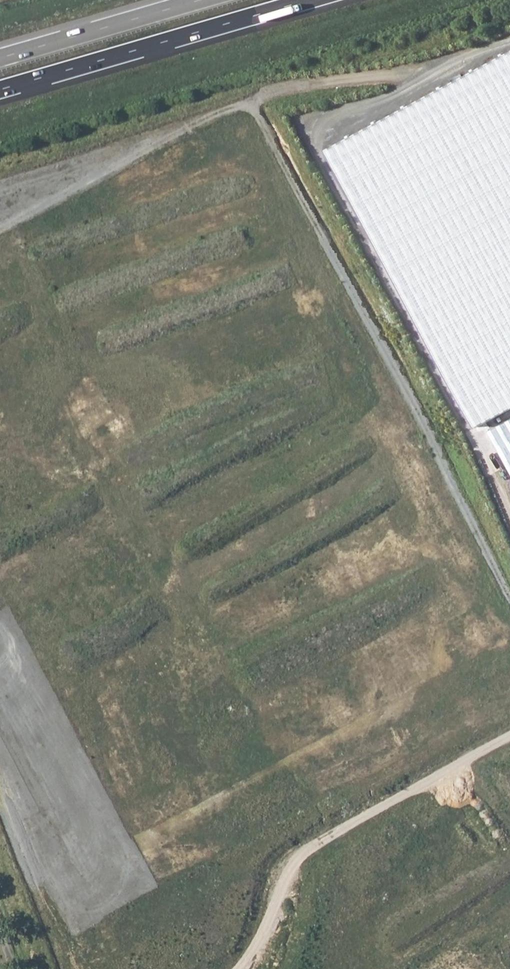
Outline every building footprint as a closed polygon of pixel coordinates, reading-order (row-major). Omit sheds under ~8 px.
[(509,410),(509,57),(333,153),(481,426),(509,410)] [(487,431),(509,473),(509,419),(487,431)]
